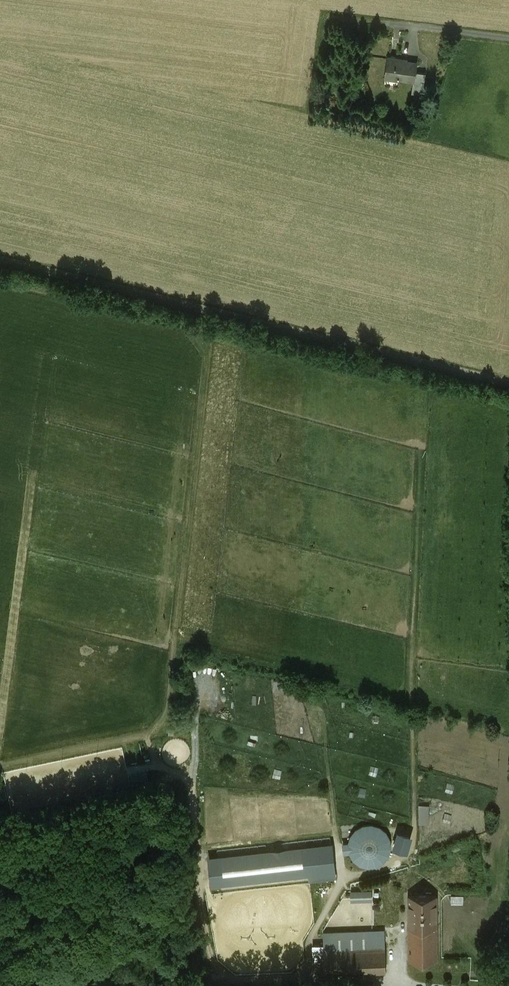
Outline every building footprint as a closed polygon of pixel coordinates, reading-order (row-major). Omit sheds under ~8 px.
[(377,54),(374,82),(404,85),(402,95),(416,97),(420,71),(409,69),(411,58),(377,54)] [(430,823),(430,804),(419,804),(419,823),(430,823)] [(341,842),(342,852),(350,851),(351,861),(366,865),(384,863),(389,846),(387,828),(370,823),(353,825),(348,841),(341,842)] [(307,875),(307,880),(334,877),(331,842),(204,854),(207,884),(307,875)] [(372,899),(371,888),(349,889),(350,900),(372,899)] [(464,902),(463,894),(451,894),(452,902),(464,902)] [(429,962),(429,896),(398,897),(398,962),(429,962)] [(379,978),(378,931),(316,931),(316,979),(379,978)]
